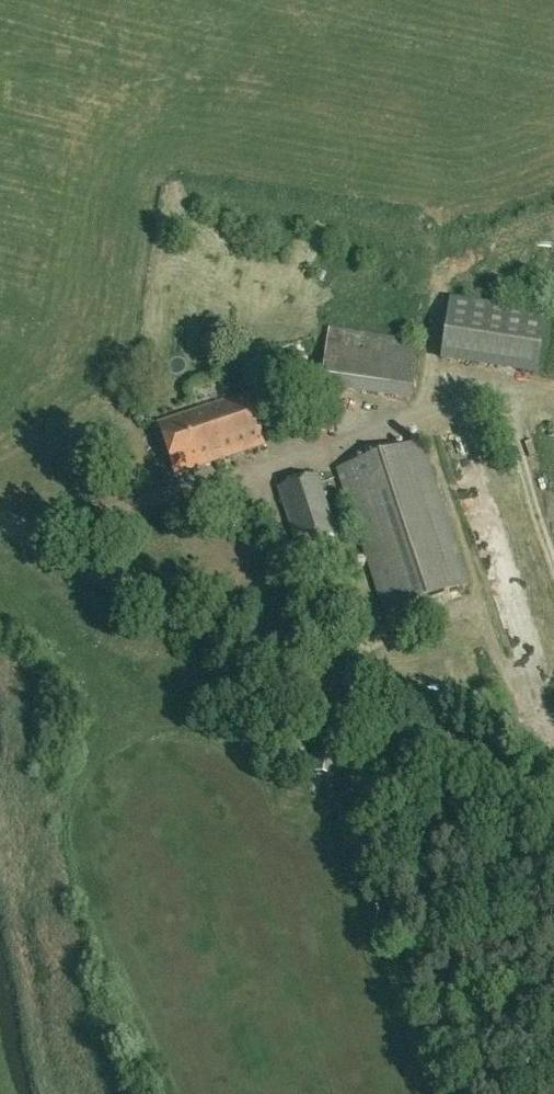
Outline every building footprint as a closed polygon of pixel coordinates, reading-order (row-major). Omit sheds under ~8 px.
[(536,372),(545,313),(450,298),(441,357),(536,372)] [(176,473),(263,443),(246,394),(159,423),(176,473)] [(332,431),(336,404),(301,398),(297,426),(332,431)] [(385,611),(469,583),(421,441),(337,469),(385,611)] [(298,546),(336,534),(317,475),(279,488),(298,546)] [(230,618),(237,605),(225,599),(218,612),(230,618)] [(261,628),(266,617),(258,613),(253,625),(261,628)] [(334,776),(340,735),(313,730),(306,771),(334,776)]
